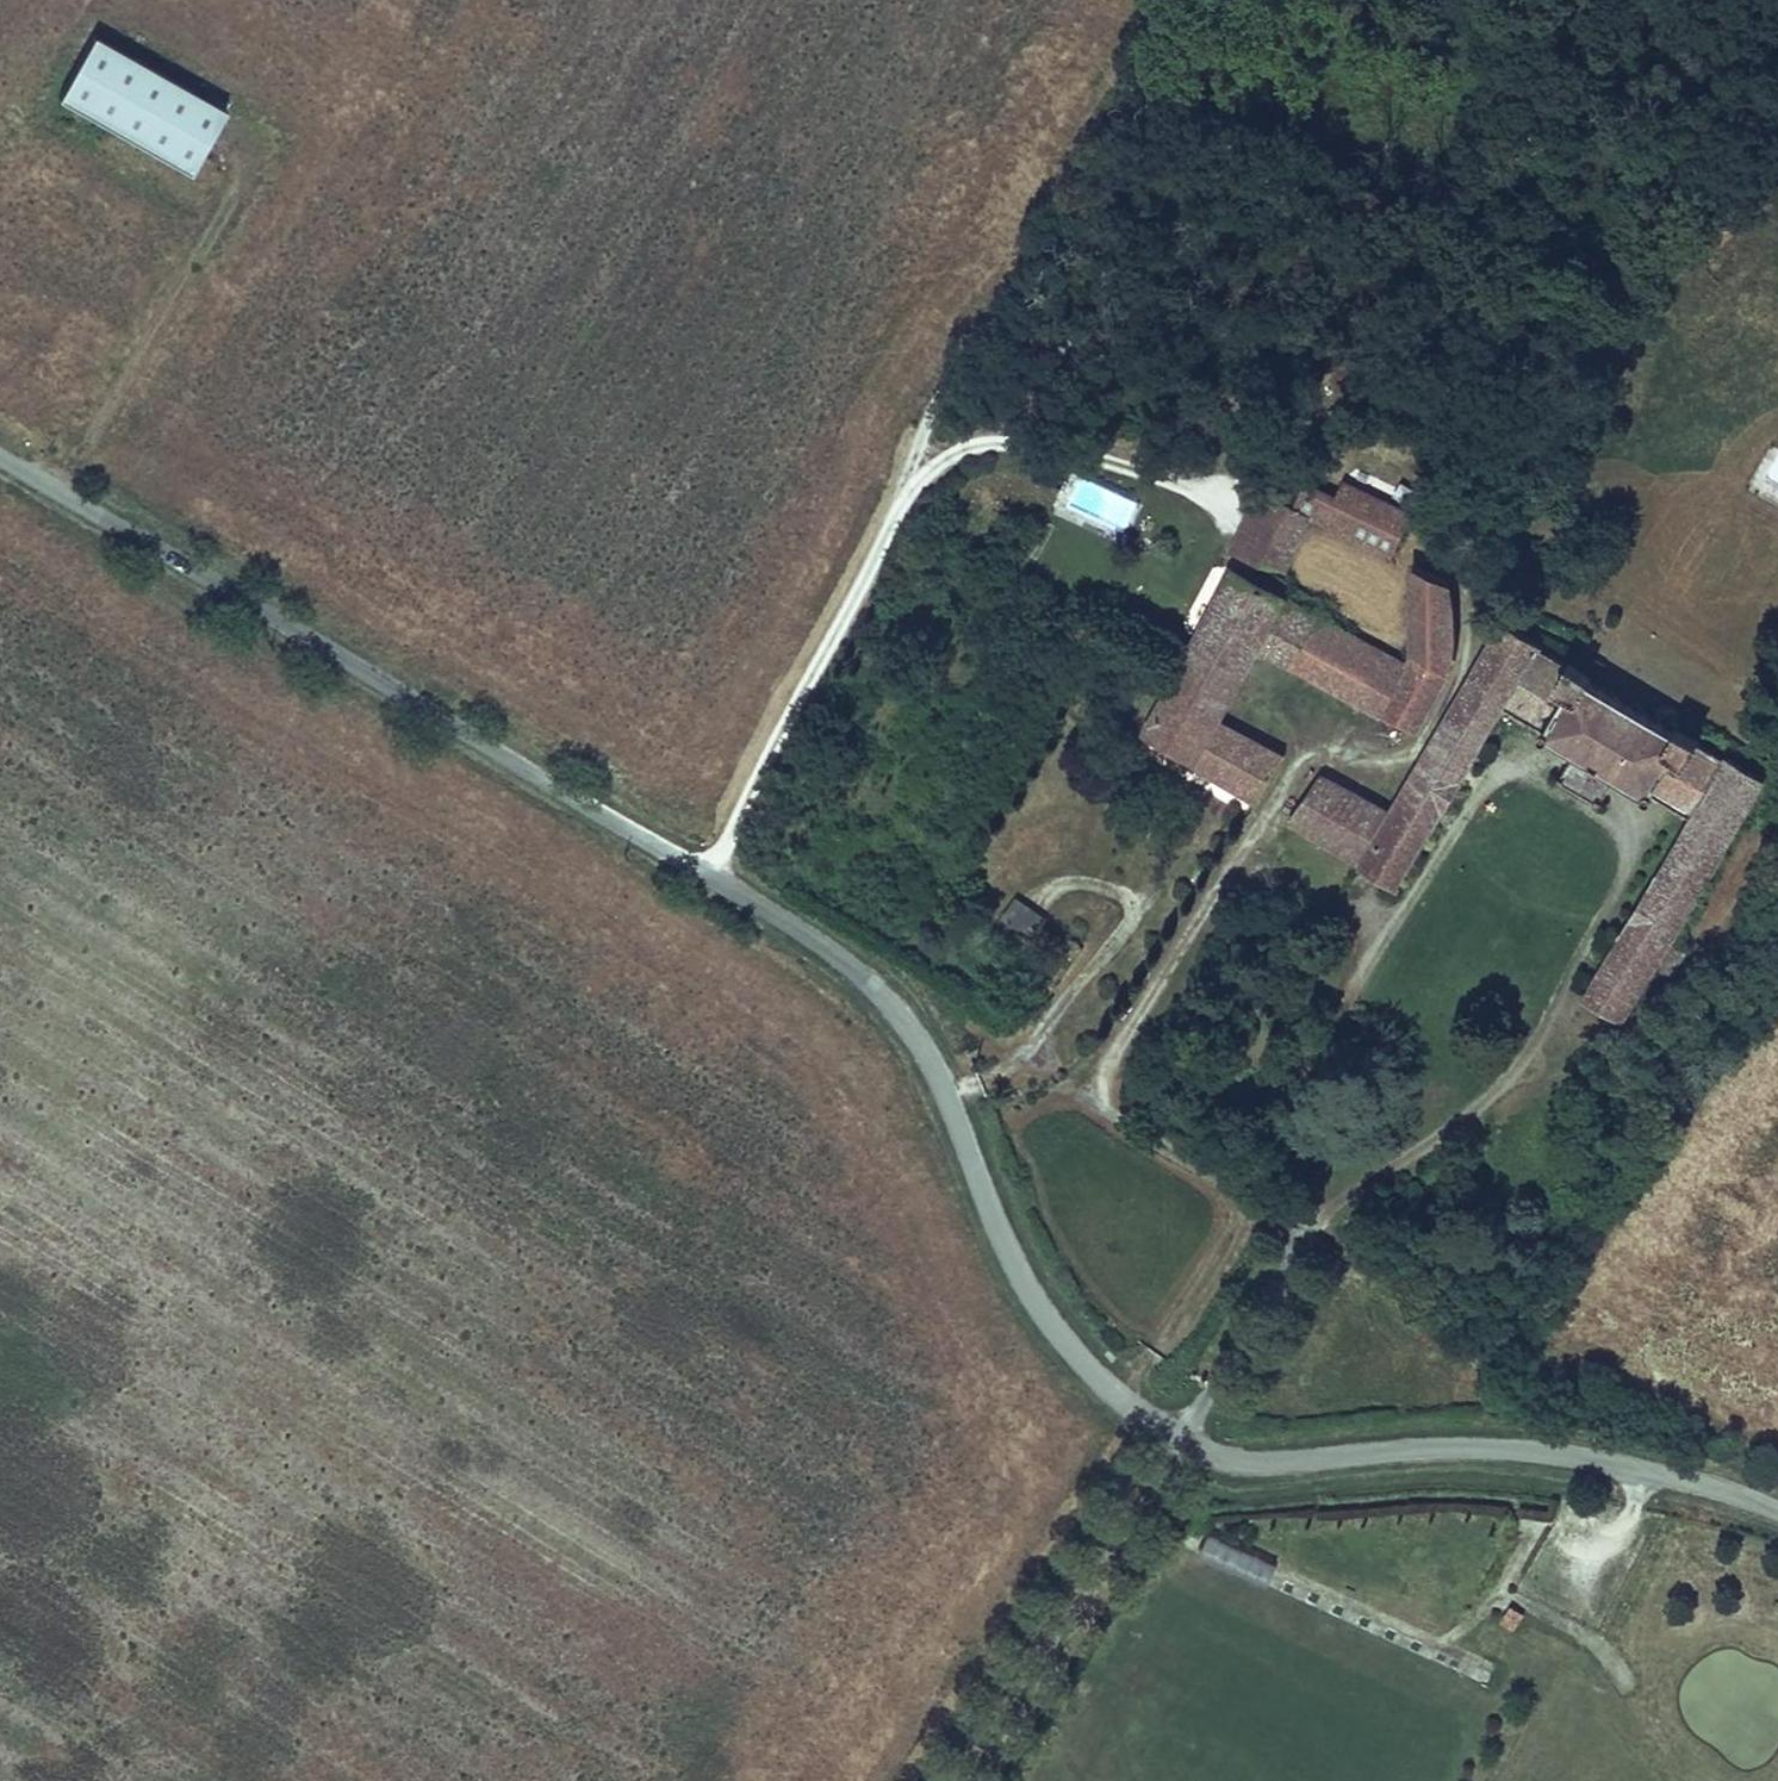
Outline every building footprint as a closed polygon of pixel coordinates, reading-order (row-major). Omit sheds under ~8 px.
[(225,106),(94,31),(58,93),(189,168),(225,106)] [(1421,531),(1312,469),(1287,514),(1256,568),(1281,574),(1320,506),(1405,555),(1421,531)] [(1228,552),(1256,568),(1287,514),(1259,498),(1228,552)] [(1459,583),(1431,569),(1413,667),(1442,680),(1459,583)] [(1439,681),(1232,581),(1148,736),(1266,801),(1288,756),(1222,719),(1260,648),(1415,725),(1439,681)] [(1773,773),(1509,624),(1391,812),(1334,785),(1306,834),(1399,889),(1511,711),(1697,819),(1598,993),(1633,1014),(1773,773)] [(1051,920),(1020,895),(1001,917),(1033,943),(1051,920)] [(1266,1583),(1274,1562),(1206,1533),(1197,1554),(1266,1583)]
